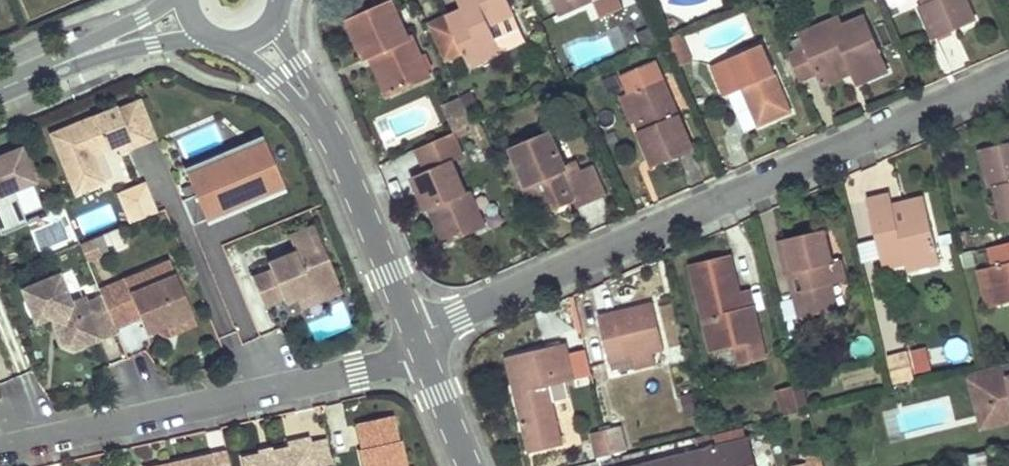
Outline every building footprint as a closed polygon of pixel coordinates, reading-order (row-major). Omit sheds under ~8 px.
[(509,0),(466,0),(468,6),(463,8),(429,23),(445,60),(463,52),(469,66),(526,41),(509,0)] [(463,8),(468,6),(466,0),(459,0),(463,8)] [(557,13),(586,0),(551,0),(557,13)] [(619,0),(592,0),(599,16),(622,6),(619,0)] [(919,5),(934,39),(957,29),(976,20),(967,0),(932,0),(924,3),(919,5)] [(392,1),(348,20),(365,58),(370,56),(379,52),(396,90),(430,76),(412,36),(408,37),(392,1)] [(804,48),(788,54),(800,82),(820,74),(821,77),(850,65),(854,75),(859,85),(889,72),(865,16),(843,26),(839,16),(798,33),(804,48)] [(680,33),(667,38),(677,61),(690,56),(680,33)] [(595,42),(575,47),(578,64),(599,60),(595,42)] [(758,125),(791,111),(762,44),(712,65),(725,96),(737,90),(743,88),(758,125)] [(379,52),(370,56),(387,94),(396,90),(379,52)] [(692,60),(690,56),(677,61),(679,66),(692,60)] [(850,65),(821,77),(825,87),(854,75),(850,65)] [(693,149),(663,78),(629,92),(644,128),(638,130),(653,166),(673,158),(693,149)] [(743,88),(737,90),(739,94),(732,97),(746,130),(758,125),(743,88)] [(629,92),(620,96),(631,123),(634,122),(638,130),(644,128),(629,92)] [(461,96),(446,102),(456,123),(470,117),(461,96)] [(118,109),(53,135),(77,194),(105,183),(94,157),(119,147),(130,142),(133,149),(158,139),(143,102),(119,112),(118,109)] [(470,117),(456,123),(458,129),(473,123),(470,117)] [(438,206),(454,241),(486,227),(470,190),(466,192),(452,159),(463,154),(453,132),(416,148),(426,171),(412,176),(427,210),(430,209),(438,206)] [(552,132),(513,150),(525,176),(533,173),(537,182),(529,185),(525,187),(534,207),(548,201),(553,211),(572,202),(575,208),(593,200),(580,172),(576,163),(568,167),(552,132)] [(130,142),(119,147),(121,154),(133,149),(130,142)] [(987,147),(995,185),(1003,221),(1008,220),(1008,142),(987,147)] [(266,172),(275,193),(279,192),(260,145),(223,160),(228,174),(257,162),(261,174),(266,172)] [(987,147),(978,148),(987,187),(995,185),(987,147)] [(2,235),(30,224),(16,190),(36,181),(23,149),(0,158),(0,230),(2,235)] [(183,201),(193,226),(207,220),(275,193),(266,172),(261,174),(257,162),(228,174),(223,160),(202,168),(207,182),(194,188),(197,196),(183,201)] [(606,194),(594,166),(580,172),(593,200),(606,194)] [(207,182),(202,168),(188,174),(194,188),(207,182)] [(533,173),(525,176),(529,185),(537,182),(533,173)] [(144,181),(117,193),(129,221),(156,210),(144,181)] [(940,262),(924,197),(901,202),(902,203),(893,205),(890,193),(867,199),(881,259),(903,253),(905,263),(907,270),(940,262)] [(75,217),(82,234),(116,221),(109,203),(75,217)] [(438,206),(430,209),(445,245),(454,241),(438,206)] [(42,251),(67,240),(59,221),(34,232),(42,251)] [(315,228),(289,239),(295,254),(268,265),(271,272),(253,280),(264,308),(283,300),(295,295),(297,300),(337,284),(315,228)] [(120,229),(82,245),(88,261),(126,245),(120,229)] [(833,261),(825,229),(811,232),(779,240),(787,273),(789,273),(800,270),(805,289),(794,291),(800,318),(828,311),(822,286),(831,284),(846,280),(841,259),(833,261)] [(986,247),(991,266),(1000,305),(1008,302),(1008,242),(986,247)] [(903,253),(881,259),(884,268),(905,263),(903,253)] [(719,259),(691,266),(712,351),(761,340),(753,305),(743,308),(739,292),(731,256),(719,259)] [(170,264),(143,274),(148,287),(175,276),(170,264)] [(991,266),(978,269),(988,308),(1000,305),(991,266)] [(800,270),(789,273),(794,291),(805,289),(800,270)] [(60,274),(22,289),(36,323),(50,317),(63,322),(58,332),(63,345),(74,350),(102,338),(117,332),(115,329),(102,295),(87,302),(84,296),(71,302),(66,290),(60,274)] [(143,274),(100,292),(102,295),(115,329),(140,319),(146,334),(165,327),(191,316),(175,276),(148,287),(143,274)] [(337,284),(297,300),(301,310),(342,294),(337,284)] [(831,284),(822,286),(828,311),(837,309),(831,284)] [(80,285),(66,290),(71,302),(84,296),(80,285)] [(749,289),(739,292),(743,308),(753,305),(749,289)] [(295,295),(283,300),(285,305),(297,300),(295,295)] [(638,306),(599,315),(613,373),(655,362),(652,352),(664,349),(653,302),(638,306)] [(309,320),(314,338),(351,327),(346,310),(309,320)] [(549,385),(573,379),(565,343),(513,355),(522,389),(514,391),(522,426),(530,424),(536,450),(563,444),(549,385)] [(889,357),(896,383),(916,378),(910,352),(889,357)] [(513,355),(506,357),(514,391),(522,389),(513,355)] [(1008,362),(975,370),(984,407),(1008,401),(1008,366),(1008,362)] [(776,390),(782,416),(800,413),(793,387),(776,390)] [(370,465),(413,465),(407,439),(405,439),(399,414),(363,421),(368,447),(366,448),(370,465)] [(530,424),(522,426),(529,452),(536,450),(530,424)] [(622,425),(588,432),(593,456),(628,449),(622,425)] [(315,440),(294,444),(296,449),(250,459),(252,465),(321,465),(320,464),(316,445),(315,440)] [(749,440),(639,465),(755,465),(749,440)] [(337,461),(333,441),(316,445),(320,464),(337,461)] [(233,452),(191,461),(167,465),(236,465),(233,452)] [(820,452),(807,455),(809,465),(807,465),(823,465),(820,452)]
